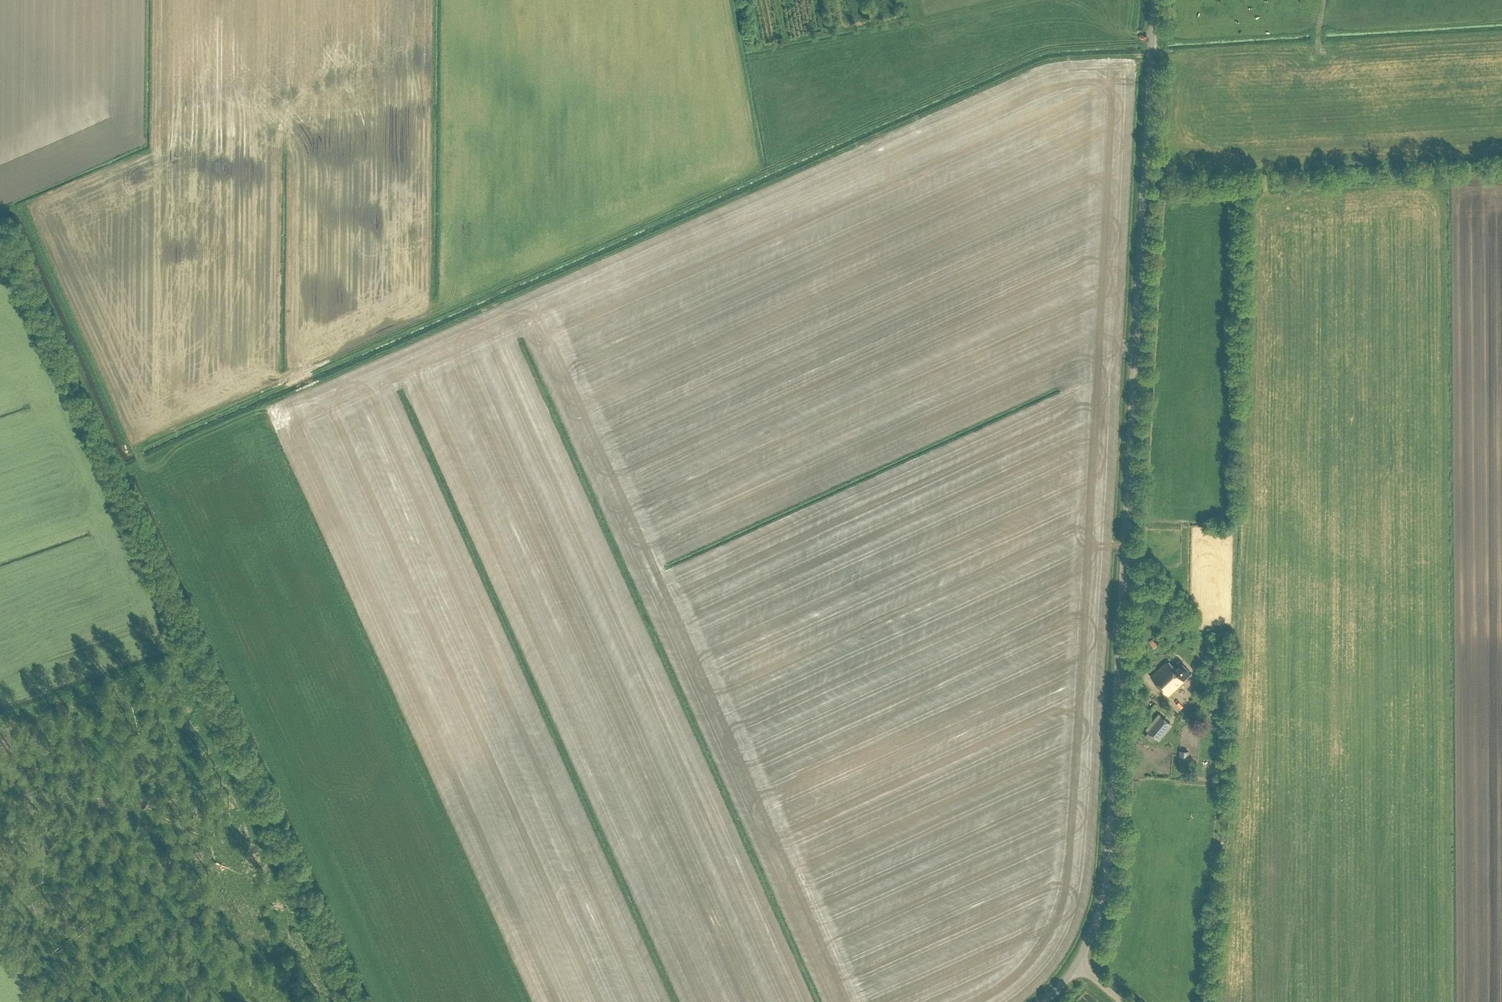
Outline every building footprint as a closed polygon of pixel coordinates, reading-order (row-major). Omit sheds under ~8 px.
[(1154,647),(1160,642),(1156,636),(1150,641),(1154,647)] [(1191,672),(1180,660),(1172,668),(1166,662),(1151,676),(1168,694),(1191,672)] [(1159,739),(1172,724),(1158,712),(1145,728),(1159,739)] [(1222,755),(1226,748),(1222,746),(1218,752),(1222,755)]
